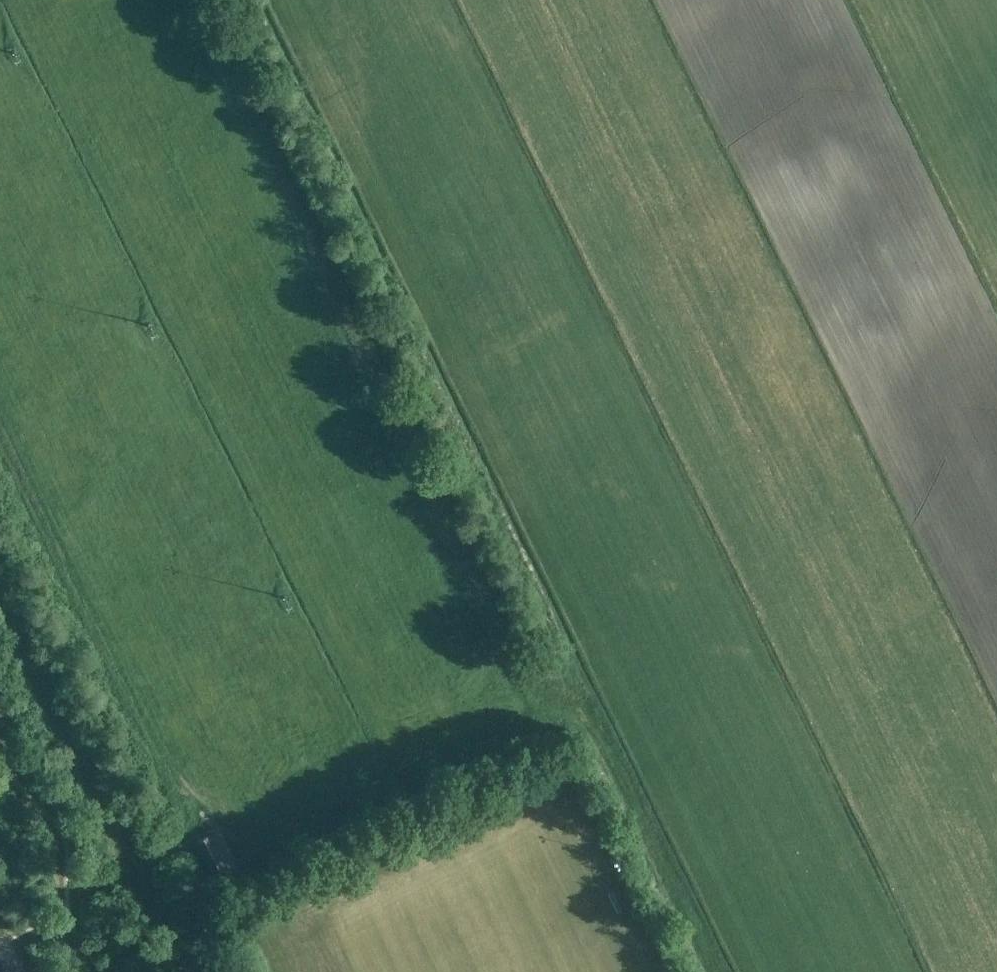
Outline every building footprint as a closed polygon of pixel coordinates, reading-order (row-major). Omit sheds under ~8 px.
[(225,864),(210,833),(195,841),(211,871),(225,864)]
